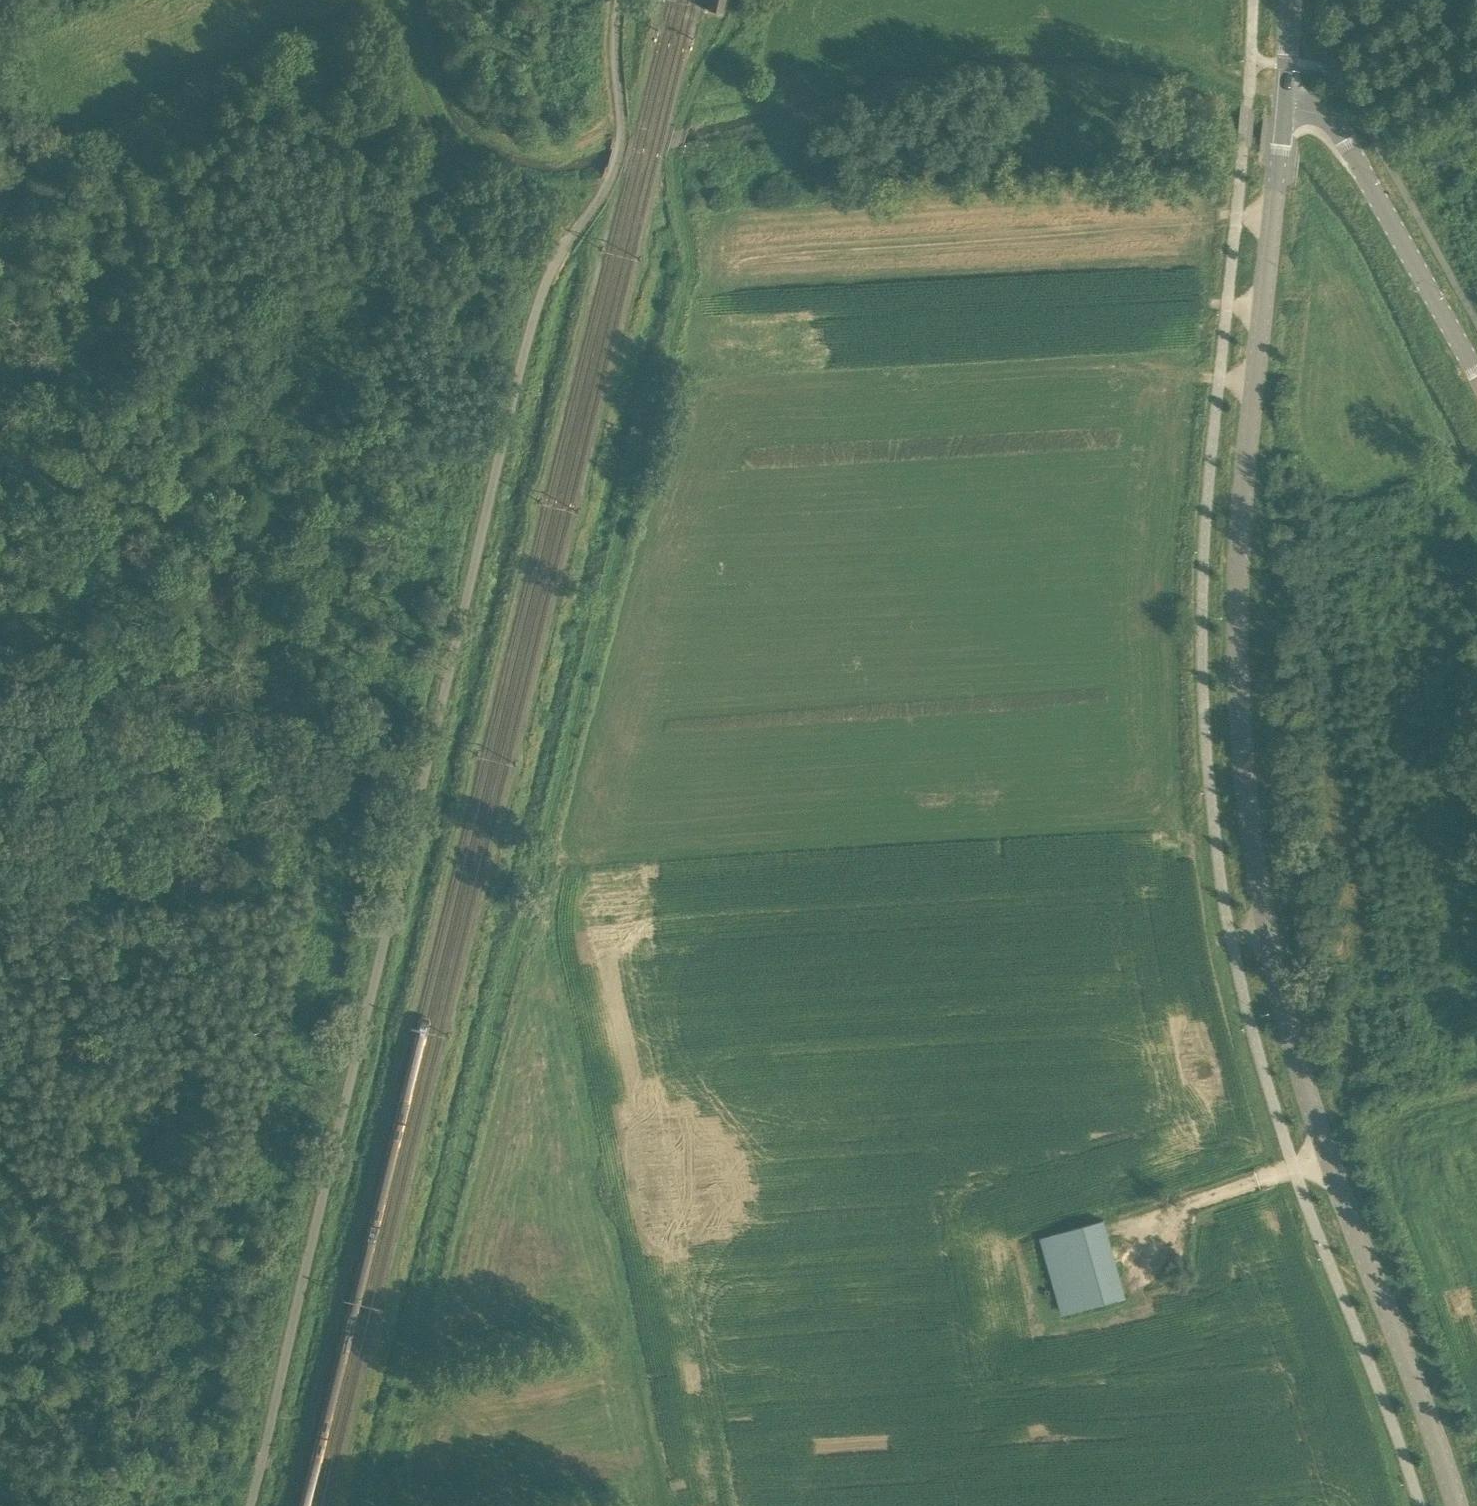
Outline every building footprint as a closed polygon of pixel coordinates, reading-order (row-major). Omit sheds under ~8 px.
[(708,11),(722,14),(725,0),(711,0),(708,11)] [(1042,1239),(1063,1314),(1105,1303),(1126,1297),(1105,1221),(1042,1239)]
